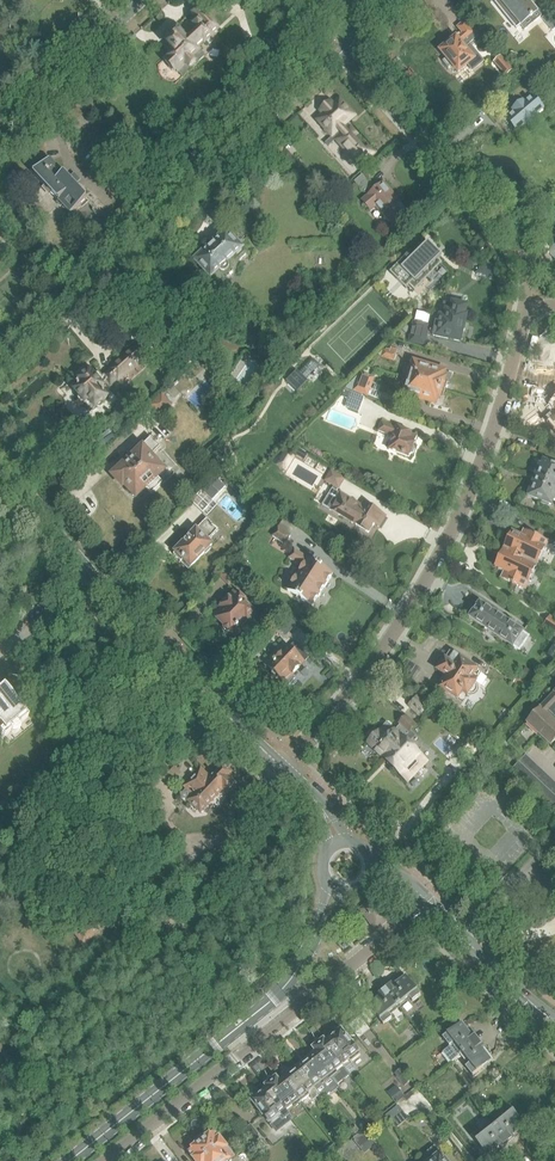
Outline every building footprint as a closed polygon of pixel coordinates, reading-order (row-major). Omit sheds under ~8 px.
[(538,13),(529,2),(528,3),(526,0),(496,0),(494,2),(517,30),(521,26),(525,31),(541,17),(538,13)] [(166,60),(169,64),(168,65),(176,73),(177,71),(183,78),(204,57),(200,53),(201,52),(197,48),(205,41),(207,44),(214,38),(211,35),(217,29),(198,8),(191,14),(198,22),(194,25),(198,30),(188,38),(178,27),(164,40),(171,47),(169,48),(173,53),(166,60)] [(554,11),(543,20),(552,32),(554,29),(554,12),(554,11)] [(474,34),(464,23),(458,28),(464,36),(461,38),(459,37),(441,52),(447,59),(443,62),(449,70),(453,67),(459,74),(474,61),(461,45),(474,34)] [(513,72),(501,59),(495,64),(506,78),(513,72)] [(533,83),(538,78),(530,69),(525,74),(533,83)] [(515,128),(517,131),(525,124),(527,127),(537,118),(535,116),(543,109),(541,106),(533,97),(525,104),(523,101),(513,110),(515,112),(507,119),(515,128)] [(356,134),(347,125),(356,117),(340,100),(334,105),(331,102),(320,112),(323,115),(316,121),(360,169),(375,155),(369,148),(365,152),(353,138),(356,134)] [(88,201),(68,180),(50,160),(34,175),(72,216),(88,201)] [(372,186),(363,175),(354,182),(359,188),(360,187),(365,192),(372,186)] [(370,210),(374,206),(382,214),(382,213),(393,225),(407,213),(397,201),(398,200),(384,184),(363,202),(365,205),(364,205),(368,209),(368,208),(370,210)] [(228,234),(227,233),(195,262),(212,280),(220,272),(223,274),(225,274),(227,273),(229,271),(229,267),(228,264),(235,258),(238,261),(246,253),(243,250),(244,250),(242,249),(245,242),(235,232),(228,234)] [(409,258),(392,275),(408,292),(411,289),(416,294),(444,266),(438,260),(440,258),(436,254),(438,253),(430,245),(413,262),(409,258)] [(442,311),(441,318),(439,326),(438,326),(436,335),(437,336),(437,337),(460,342),(466,316),(464,316),(466,307),(465,307),(464,304),(462,303),(460,302),(458,303),(455,305),(454,305),(452,313),(447,312),(442,311)] [(174,328),(168,321),(157,330),(163,337),(174,328)] [(423,345),(427,326),(413,323),(409,342),(423,345)] [(91,413),(96,409),(97,408),(101,408),(103,406),(104,402),(108,398),(101,390),(105,387),(103,386),(105,384),(109,388),(113,384),(111,383),(116,379),(119,382),(151,353),(141,342),(109,370),(110,372),(103,378),(99,373),(96,376),(95,374),(93,376),(89,372),(79,380),(83,384),(75,391),(79,396),(78,401),(80,403),(85,403),(86,404),(84,405),(91,413)] [(199,355),(189,344),(182,351),(191,361),(199,355)] [(381,358),(394,363),(398,350),(391,348),(390,351),(384,350),(381,358)] [(313,360),(300,374),(297,371),(286,382),(297,393),(308,382),(305,379),(319,366),(313,360)] [(409,380),(442,390),(446,379),(444,378),(445,373),(414,363),(409,380)] [(367,397),(372,379),(358,374),(345,389),(367,397)] [(441,395),(442,390),(409,380),(404,396),(443,407),(446,397),(441,395)] [(160,420),(174,407),(172,405),(176,401),(169,394),(165,397),(163,395),(149,408),(160,420)] [(345,408),(359,413),(364,399),(350,394),(345,408)] [(415,443),(418,436),(410,433),(399,429),(381,423),(378,431),(394,437),(389,451),(409,458),(415,443)] [(161,448),(151,439),(142,448),(143,449),(114,477),(123,487),(125,485),(137,498),(146,489),(152,495),(164,484),(158,478),(164,472),(151,458),(161,448)] [(278,466),(286,471),(294,456),(297,458),(301,451),(295,448),(292,454),(287,452),(278,466)] [(554,486),(554,466),(544,462),(542,467),(540,467),(535,478),(554,486)] [(235,476),(224,466),(221,470),(231,480),(235,476)] [(339,490),(345,479),(331,471),(325,482),(339,490)] [(212,502),(226,487),(215,476),(201,491),(212,502)] [(554,497),(554,486),(535,478),(528,497),(552,506),(554,497)] [(380,527),(387,515),(365,502),(362,506),(341,493),(331,510),(369,533),(374,523),(380,527)] [(189,571),(215,543),(217,542),(213,538),(218,531),(208,521),(185,543),(174,555),(181,563),(189,571)] [(291,537),(279,529),(278,528),(272,537),(285,545),(291,537)] [(537,546),(532,543),(513,534),(505,551),(529,562),(537,546)] [(289,559),(303,568),(287,591),(312,608),(333,575),(295,550),(289,559)] [(521,579),(529,562),(505,551),(497,568),(521,579)] [(219,576),(230,586),(241,575),(230,565),(219,576)] [(225,628),(225,630),(228,633),(230,633),(235,637),(258,613),(247,602),(248,601),(237,591),(213,616),(225,628)] [(519,650),(528,637),(523,634),(524,632),(522,631),(522,632),(481,604),(480,603),(479,605),(470,618),(469,619),(470,620),(471,620),(512,648),(513,649),(514,647),(519,650)] [(278,640),(283,635),(286,638),(294,630),(291,626),(295,622),(289,615),(271,633),(278,640)] [(550,617),(543,627),(554,634),(554,621),(550,617)] [(299,659),(304,654),(294,644),(270,669),(273,672),(272,676),(276,679),(279,678),(282,681),(290,673),(293,676),(304,664),(299,659)] [(439,683),(443,686),(442,688),(459,700),(463,693),(470,697),(471,697),(473,697),(474,697),(476,695),(478,693),(478,690),(478,688),(476,686),(475,686),(483,673),(451,652),(439,670),(446,674),(439,683)] [(531,685),(535,679),(527,674),(524,679),(531,685)] [(526,692),(531,685),(519,676),(513,684),(526,692)] [(1,731),(0,732),(0,735),(3,739),(10,733),(11,735),(12,735),(14,735),(17,734),(19,732),(20,730),(20,728),(19,726),(27,719),(25,717),(25,716),(2,688),(0,690),(0,730),(1,731)] [(527,722),(551,744),(554,740),(554,692),(527,722)] [(427,707),(418,698),(411,706),(420,715),(427,707)] [(409,734),(416,726),(407,717),(400,724),(401,726),(395,733),(387,726),(369,745),(384,759),(409,734)] [(412,745),(411,745),(410,744),(417,737),(415,735),(422,728),(418,725),(416,726),(409,734),(384,759),(388,763),(387,764),(389,767),(390,767),(393,769),(394,768),(408,782),(426,763),(418,756),(420,753),(412,745)] [(473,750),(464,742),(455,752),(464,760),(473,750)] [(227,777),(231,773),(223,766),(210,779),(223,789),(228,793),(235,785),(227,777)] [(166,777),(172,782),(173,783),(182,774),(175,767),(166,777)] [(223,789),(210,779),(201,771),(186,788),(187,789),(183,793),(181,794),(181,800),(191,800),(189,801),(201,812),(223,789)] [(376,929),(388,920),(373,901),(361,911),(376,929)] [(73,930),(84,944),(107,926),(96,912),(73,930)] [(392,984),(386,989),(399,1006),(409,998),(413,1002),(421,996),(406,977),(394,987),(392,984)] [(381,997),(369,1007),(384,1026),(392,1019),(389,1015),(399,1006),(386,989),(379,995),(381,997)] [(462,1024),(444,1038),(450,1047),(454,1043),(456,1045),(446,1053),(453,1063),(463,1055),(480,1041),(480,1040),(475,1034),(472,1036),(462,1024)] [(326,1039),(324,1041),(343,1065),(345,1063),(348,1062),(349,1061),(350,1062),(351,1062),(352,1062),(360,1055),(359,1053),(359,1052),(353,1044),(352,1045),(347,1038),(348,1037),(346,1034),(345,1035),(341,1031),(328,1041),(326,1039)] [(313,1053),(313,1054),(332,1078),(336,1084),(337,1085),(351,1075),(343,1065),(324,1041),(322,1042),(321,1040),(317,1039),(315,1041),(314,1045),(316,1047),(314,1048),(316,1051),(313,1053)] [(480,1041),(463,1055),(471,1064),(467,1068),(473,1075),(491,1061),(482,1049),(485,1046),(480,1041)] [(298,1065),(297,1066),(322,1097),(323,1098),(330,1093),(331,1094),(339,1088),(338,1086),(336,1084),(332,1078),(313,1054),(298,1065)] [(283,1078),(282,1078),(301,1103),(302,1102),(309,1096),(312,1100),(315,1098),(318,1101),(321,1098),(322,1097),(297,1066),(283,1078)] [(401,1069),(395,1074),(397,1077),(396,1077),(402,1085),(403,1084),(405,1086),(411,1081),(401,1069)] [(267,1079),(266,1083),(268,1085),(267,1086),(286,1110),(293,1105),(294,1108),(301,1103),(282,1078),(278,1081),(277,1078),(275,1080),(273,1078),(269,1077),(267,1079)] [(268,1089),(252,1101),(256,1106),(254,1107),(257,1110),(258,1109),(263,1116),(262,1116),(269,1124),(270,1123),(276,1131),(278,1134),(294,1121),(286,1110),(267,1086),(266,1087),(268,1089)] [(401,1092),(392,1099),(395,1103),(404,1096),(401,1092)] [(399,1106),(386,1117),(391,1124),(405,1113),(399,1106)] [(505,1120),(495,1128),(508,1145),(515,1140),(513,1137),(525,1127),(510,1109),(501,1116),(505,1120)] [(405,1113),(391,1124),(396,1130),(409,1119),(405,1113)] [(481,1132),(473,1138),(488,1157),(500,1147),(502,1150),(508,1145),(495,1128),(485,1136),(481,1132)] [(367,1131),(354,1142),(360,1149),(370,1142),(374,1147),(376,1145),(372,1140),(373,1139),(367,1131)] [(201,1139),(218,1160),(232,1160),(236,1158),(216,1132),(211,1135),(209,1133),(201,1139)] [(190,1152),(197,1160),(218,1160),(201,1139),(192,1146),(194,1149),(190,1152)] [(452,1145),(447,1150),(450,1154),(456,1150),(452,1145)] [(429,1160),(445,1160),(435,1148),(429,1153),(432,1158),(429,1160)]
